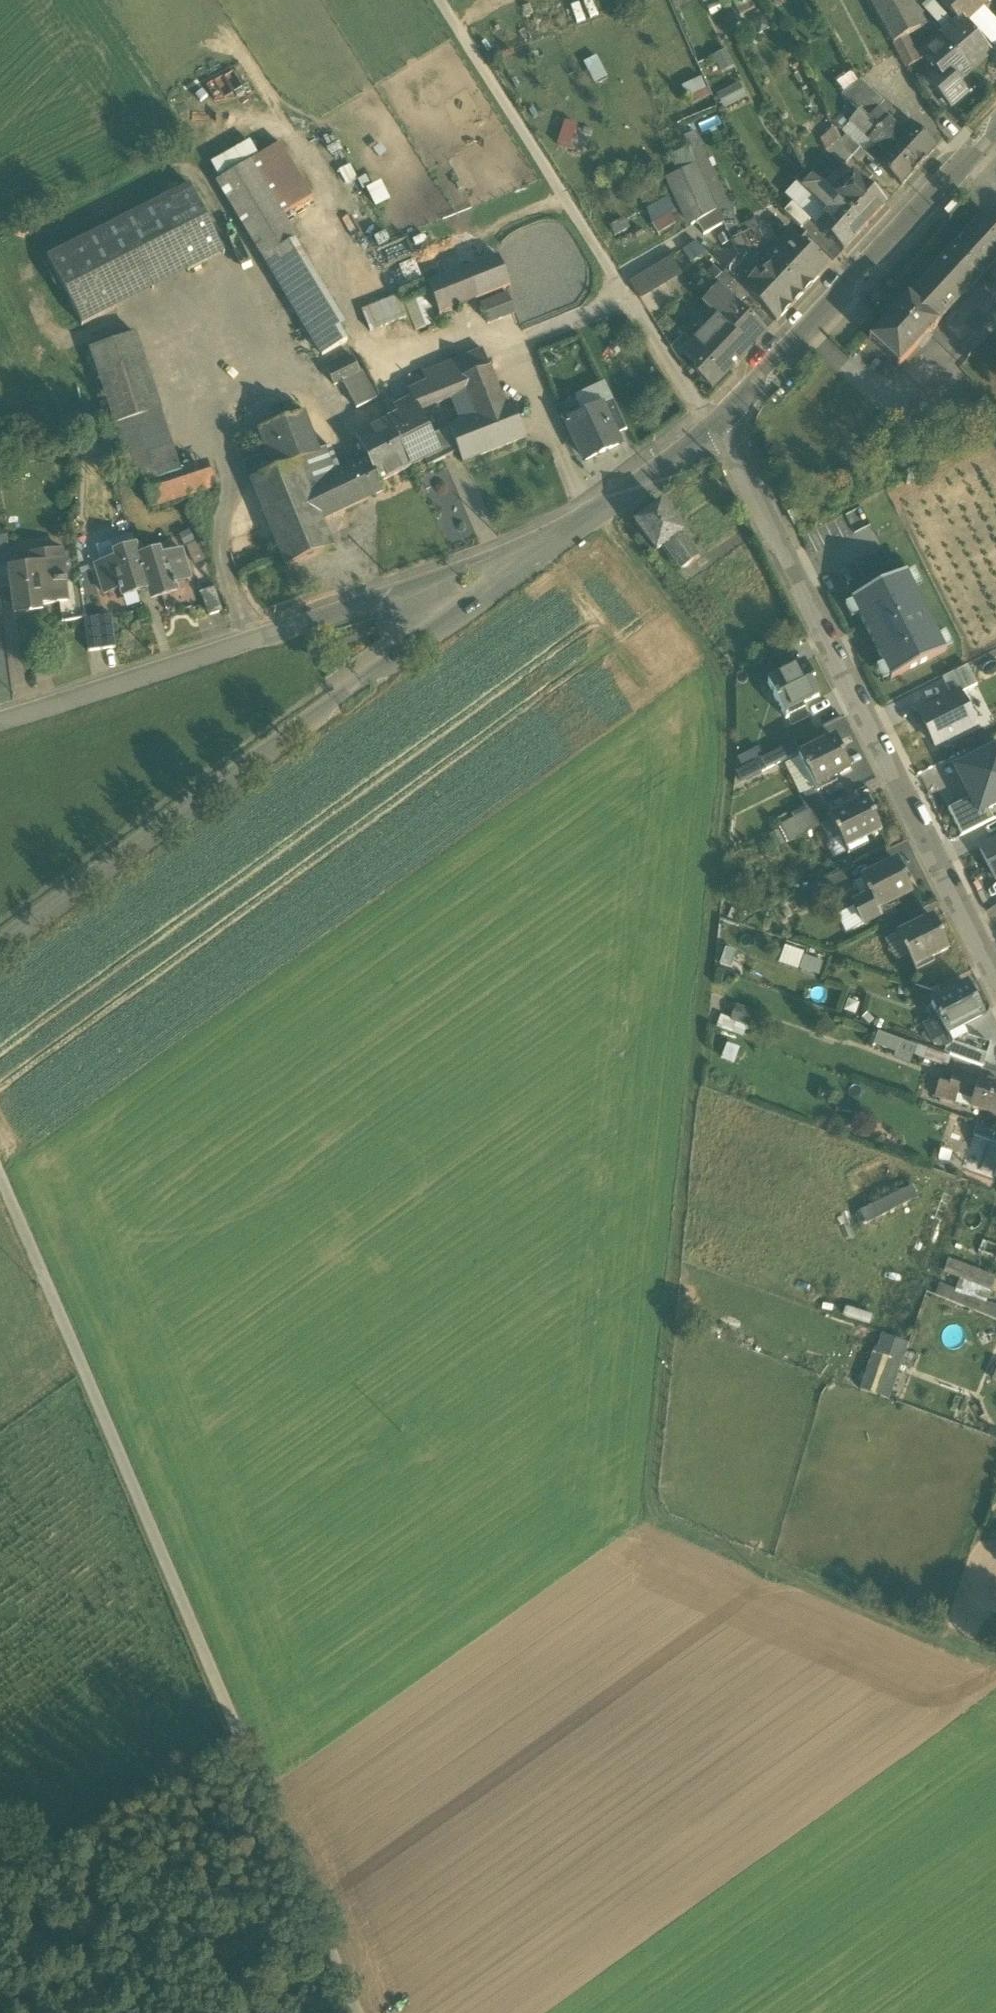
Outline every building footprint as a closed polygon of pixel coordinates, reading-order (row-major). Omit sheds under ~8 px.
[(524,17),(550,7),(547,0),(517,0),(524,17)] [(906,0),(870,0),(893,44),(903,38),(921,28),(906,0)] [(941,5),(956,21),(962,17),(962,18),(980,0),(947,0),(941,5)] [(956,21),(939,35),(971,71),(988,56),(992,52),(962,18),(962,17),(956,21)] [(919,51),(935,69),(951,88),(958,82),(971,71),(939,35),(919,51)] [(893,44),(906,68),(917,62),(903,38),(893,44)] [(734,67),(726,51),(713,58),(720,73),(734,67)] [(607,78),(596,57),(583,64),(594,85),(607,78)] [(967,92),(958,82),(951,88),(935,69),(925,78),(950,107),(967,92)] [(844,93),(858,82),(850,72),(837,83),(844,93)] [(700,80),(682,88),(687,99),(705,91),(700,80)] [(859,111),(867,119),(877,108),(883,102),(860,81),(858,82),(844,93),(842,95),(859,111)] [(746,99),(738,84),(717,95),(724,110),(746,99)] [(709,99),(705,91),(687,99),(690,107),(709,99)] [(902,132),(910,123),(885,100),(883,102),(877,108),(888,119),(902,132)] [(877,108),(867,119),(878,129),(888,119),(877,108)] [(868,141),(878,129),(867,119),(859,111),(849,123),(850,124),(868,141)] [(878,129),(892,142),(902,132),(888,119),(878,129)] [(577,126),(565,122),(556,146),(568,150),(577,126)] [(910,123),(902,132),(892,142),(920,168),(938,149),(910,123)] [(868,141),(850,124),(842,132),(846,136),(847,135),(860,148),(868,141)] [(573,144),(583,148),(590,130),(579,126),(573,144)] [(828,152),(839,141),(832,128),(818,143),(828,152)] [(868,141),(881,154),(892,142),(878,129),(868,141)] [(748,295),(776,323),(827,269),(788,232),(770,251),(765,247),(754,222),(739,229),(694,133),(683,138),(696,166),(717,211),(723,225),(739,258),(725,272),(748,295)] [(846,136),(839,143),(843,149),(853,158),(861,150),(862,149),(860,148),(847,135),(846,136)] [(844,168),(853,158),(843,149),(839,143),(839,141),(828,152),(844,168)] [(861,150),(873,162),(881,154),(868,141),(860,148),(862,149),(861,150)] [(210,164),(219,181),(248,163),(258,157),(249,142),(210,164)] [(920,168),(892,142),(881,154),(873,162),(901,188),(920,168)] [(258,157),(248,163),(281,217),(311,198),(279,145),(258,157)] [(696,166),(688,149),(668,157),(676,175),(696,166)] [(295,242),(281,217),(248,163),(219,181),(217,182),(264,260),(295,242)] [(669,178),(691,226),(696,224),(717,211),(696,166),(669,178)] [(842,190),(834,200),(866,229),(886,207),(853,176),(841,189),(842,190)] [(844,253),(866,229),(834,200),(814,181),(804,192),(828,214),(817,227),(816,227),(844,253)] [(828,214),(804,192),(796,184),(784,196),(790,201),(792,199),(811,219),(810,220),(817,227),(828,214)] [(190,186),(154,204),(188,272),(224,254),(190,186)] [(647,210),(652,225),(670,214),(674,212),(667,199),(647,210)] [(781,210),(801,230),(810,220),(811,219),(792,199),(790,201),(781,210)] [(81,326),(188,272),(154,204),(47,258),(81,326)] [(696,224),(704,236),(723,225),(717,211),(696,224)] [(899,368),(938,325),(938,324),(963,296),(964,297),(986,274),(994,265),(995,263),(995,225),(983,213),(933,268),(934,269),(908,297),(907,297),(903,302),(897,296),(885,309),(891,315),(868,339),(899,368)] [(676,224),(670,214),(652,225),(658,235),(676,224)] [(630,229),(624,219),(610,227),(616,237),(630,229)] [(344,324),(295,242),(264,260),(322,357),(347,342),(338,327),(344,324)] [(707,254),(696,242),(682,250),(691,264),(707,254)] [(427,285),(439,315),(510,286),(498,257),(427,285)] [(629,283),(641,301),(682,277),(671,258),(629,283)] [(995,283),(995,263),(994,265),(986,274),(991,279),(995,283)] [(417,265),(406,269),(410,283),(421,279),(417,265)] [(718,287),(738,306),(748,295),(725,272),(713,284),(718,288),(718,287)] [(704,333),(694,344),(726,375),(766,333),(738,306),(718,287),(718,288),(702,304),(719,319),(728,328),(714,343),(704,333)] [(403,299),(416,331),(437,322),(424,291),(403,299)] [(480,305),(488,324),(515,313),(507,294),(480,305)] [(358,313),(367,334),(406,318),(398,297),(358,313)] [(719,319),(704,333),(714,343),(728,328),(719,319)] [(181,472),(161,410),(135,335),(89,350),(114,426),(130,475),(140,472),(151,508),(186,497),(213,489),(206,464),(181,472)] [(711,390),(726,375),(694,344),(683,355),(694,366),(694,374),(697,376),(711,390)] [(468,399),(475,418),(504,407),(482,350),(422,374),(426,384),(435,405),(450,399),(452,406),(468,399)] [(334,386),(342,382),(359,373),(353,359),(327,371),(334,386)] [(361,372),(359,373),(342,382),(356,409),(376,399),(361,372)] [(597,404),(611,398),(605,382),(574,396),(583,415),(599,408),(597,404)] [(418,412),(435,405),(426,384),(411,392),(408,393),(412,400),(413,400),(418,412)] [(950,416),(964,433),(992,408),(978,392),(950,416)] [(600,408),(614,436),(627,430),(611,398),(597,404),(599,408),(600,408)] [(468,399),(452,406),(459,424),(475,418),(468,399)] [(388,421),(411,468),(424,461),(427,467),(452,455),(441,432),(431,437),(418,412),(413,400),(412,400),(394,409),(397,416),(388,421)] [(511,404),(504,407),(475,418),(459,424),(448,429),(462,464),(525,439),(511,404)] [(258,431),(273,471),(320,455),(318,451),(305,416),(306,416),(305,413),(297,416),(294,407),(285,410),(289,419),(258,431)] [(571,430),(585,461),(618,446),(614,436),(600,408),(599,408),(583,415),(586,422),(571,430)] [(380,483),(411,468),(388,421),(356,438),(367,461),(358,465),(374,497),(384,492),(380,483)] [(320,455),(298,463),(308,488),(341,473),(329,447),(318,451),(320,455)] [(358,465),(341,473),(308,488),(298,463),(250,481),(278,551),(285,569),(333,549),(322,522),(374,497),(358,465)] [(636,524),(656,553),(663,548),(681,535),(661,506),(636,524)] [(10,556),(7,533),(0,534),(0,557),(10,556)] [(663,548),(680,571),(698,558),(681,535),(663,548)] [(113,553),(134,547),(131,536),(96,547),(101,564),(115,559),(113,553)] [(113,553),(115,559),(136,553),(134,547),(113,553)] [(13,588),(16,611),(40,608),(40,606),(61,603),(59,584),(66,584),(63,551),(29,556),(31,571),(12,573),(11,573),(13,588)] [(104,595),(119,590),(137,584),(146,582),(148,590),(149,593),(175,585),(191,580),(182,551),(161,557),(140,564),(138,557),(136,553),(115,559),(101,564),(95,566),(104,595)] [(159,551),(138,557),(140,564),(161,557),(159,551)] [(13,588),(11,573),(12,573),(10,556),(0,557),(0,590),(13,588)] [(891,680),(946,652),(906,572),(851,600),(868,634),(872,632),(877,643),(873,645),(891,680)] [(137,593),(123,597),(123,598),(148,590),(146,582),(137,584),(139,592),(137,593)] [(139,592),(137,584),(119,590),(119,593),(121,593),(123,597),(137,593),(139,592)] [(175,585),(149,593),(152,601),(177,593),(175,585)] [(201,593),(208,617),(223,612),(215,588),(201,593)] [(84,619),(88,653),(116,649),(112,616),(84,619)] [(872,632),(868,634),(873,645),(877,643),(872,632)] [(967,666),(942,679),(952,699),(960,695),(977,686),(967,666)] [(769,684),(783,713),(817,696),(810,682),(812,682),(804,667),(796,671),(795,669),(783,675),(784,676),(769,684)] [(917,709),(948,694),(938,675),(907,690),(917,709)] [(952,699),(918,715),(934,746),(975,725),(960,695),(952,699)] [(808,774),(814,787),(848,770),(841,757),(842,756),(834,740),(823,746),(822,744),(815,747),(816,750),(800,758),(805,768),(802,770),(805,775),(808,774)] [(798,754),(792,743),(762,758),(760,760),(765,771),(798,754)] [(737,759),(742,769),(760,760),(762,758),(758,749),(737,759)] [(995,806),(995,749),(960,767),(970,788),(975,797),(970,799),(978,815),(988,810),(995,806)] [(805,768),(800,758),(784,765),(799,795),(801,794),(814,787),(808,774),(805,775),(802,770),(805,768)] [(741,783),(765,771),(760,760),(742,769),(736,772),(741,783)] [(801,794),(811,812),(817,808),(824,805),(814,787),(801,794)] [(965,790),(970,799),(975,797),(970,788),(965,790)] [(994,821),(988,810),(978,815),(970,799),(948,810),(961,837),(994,821)] [(869,840),(867,836),(879,831),(872,818),(873,817),(865,801),(856,805),(855,802),(844,807),(846,810),(830,818),(828,819),(829,820),(833,830),(832,831),(836,839),(837,838),(843,849),(844,852),(869,840)] [(786,824),(793,838),(829,820),(828,819),(830,818),(824,805),(817,808),(811,812),(786,824)] [(979,850),(995,880),(995,879),(995,841),(979,850)] [(873,870),(904,857),(899,846),(868,859),(873,870)] [(852,907),(861,925),(878,917),(874,909),(909,892),(903,879),(905,878),(898,863),(888,868),(887,866),(876,872),(877,874),(860,882),(865,892),(863,893),(866,900),(852,907)] [(812,888),(822,909),(852,894),(841,873),(812,888)] [(861,925),(852,907),(836,915),(845,933),(861,925)] [(906,957),(912,968),(947,949),(940,935),(941,934),(933,919),(924,923),(923,921),(913,926),(914,928),(896,937),(902,948),(899,950),(902,955),(905,954),(906,957)] [(896,962),(906,957),(905,954),(902,955),(899,950),(902,948),(896,937),(886,943),(896,962)] [(803,954),(784,947),(778,964),(797,970),(803,954)] [(737,953),(725,949),(719,965),(731,969),(737,953)] [(823,963),(804,956),(799,970),(819,977),(823,963)] [(937,1018),(936,1018),(922,1024),(931,1041),(933,1045),(939,1047),(943,1045),(939,1037),(945,1034),(946,1035),(962,1027),(981,1017),(974,1003),(975,1003),(966,985),(947,995),(948,996),(931,1005),(937,1018)] [(755,1013),(735,1006),(730,1020),(747,1026),(750,1027),(755,1013)] [(743,1039),(747,1026),(730,1020),(720,1016),(716,1029),(743,1039)] [(943,1045),(946,1049),(952,1046),(967,1038),(967,1037),(962,1027),(946,1035),(945,1034),(939,1037),(943,1045)] [(896,1054),(901,1041),(878,1033),(874,1046),(896,1054)] [(982,1068),(991,1045),(967,1037),(967,1038),(952,1046),(949,1056),(982,1068)] [(913,1056),(917,1046),(915,1045),(915,1046),(901,1041),(896,1054),(894,1059),(910,1065),(913,1056)] [(740,1050),(727,1044),(720,1060),(734,1065),(740,1050)] [(917,1046),(913,1056),(924,1060),(927,1049),(917,1046)] [(925,1062),(954,1072),(959,1060),(929,1049),(925,1062)] [(935,1097),(956,1103),(958,1097),(972,1101),(978,1083),(969,1081),(952,1075),(948,1086),(939,1083),(935,1097)] [(995,1116),(995,1089),(978,1083),(972,1101),(970,1109),(995,1116)] [(974,1136),(990,1142),(992,1143),(992,1141),(995,1143),(995,1131),(978,1125),(974,1136)] [(992,1141),(992,1143),(990,1142),(980,1172),(995,1177),(995,1174),(995,1143),(992,1141)] [(917,1199),(911,1186),(859,1213),(865,1225),(917,1199)] [(940,1285),(935,1297),(958,1306),(967,1310),(995,1321),(995,1307),(940,1285)] [(861,1391),(887,1401),(907,1343),(881,1334),(861,1391)]
